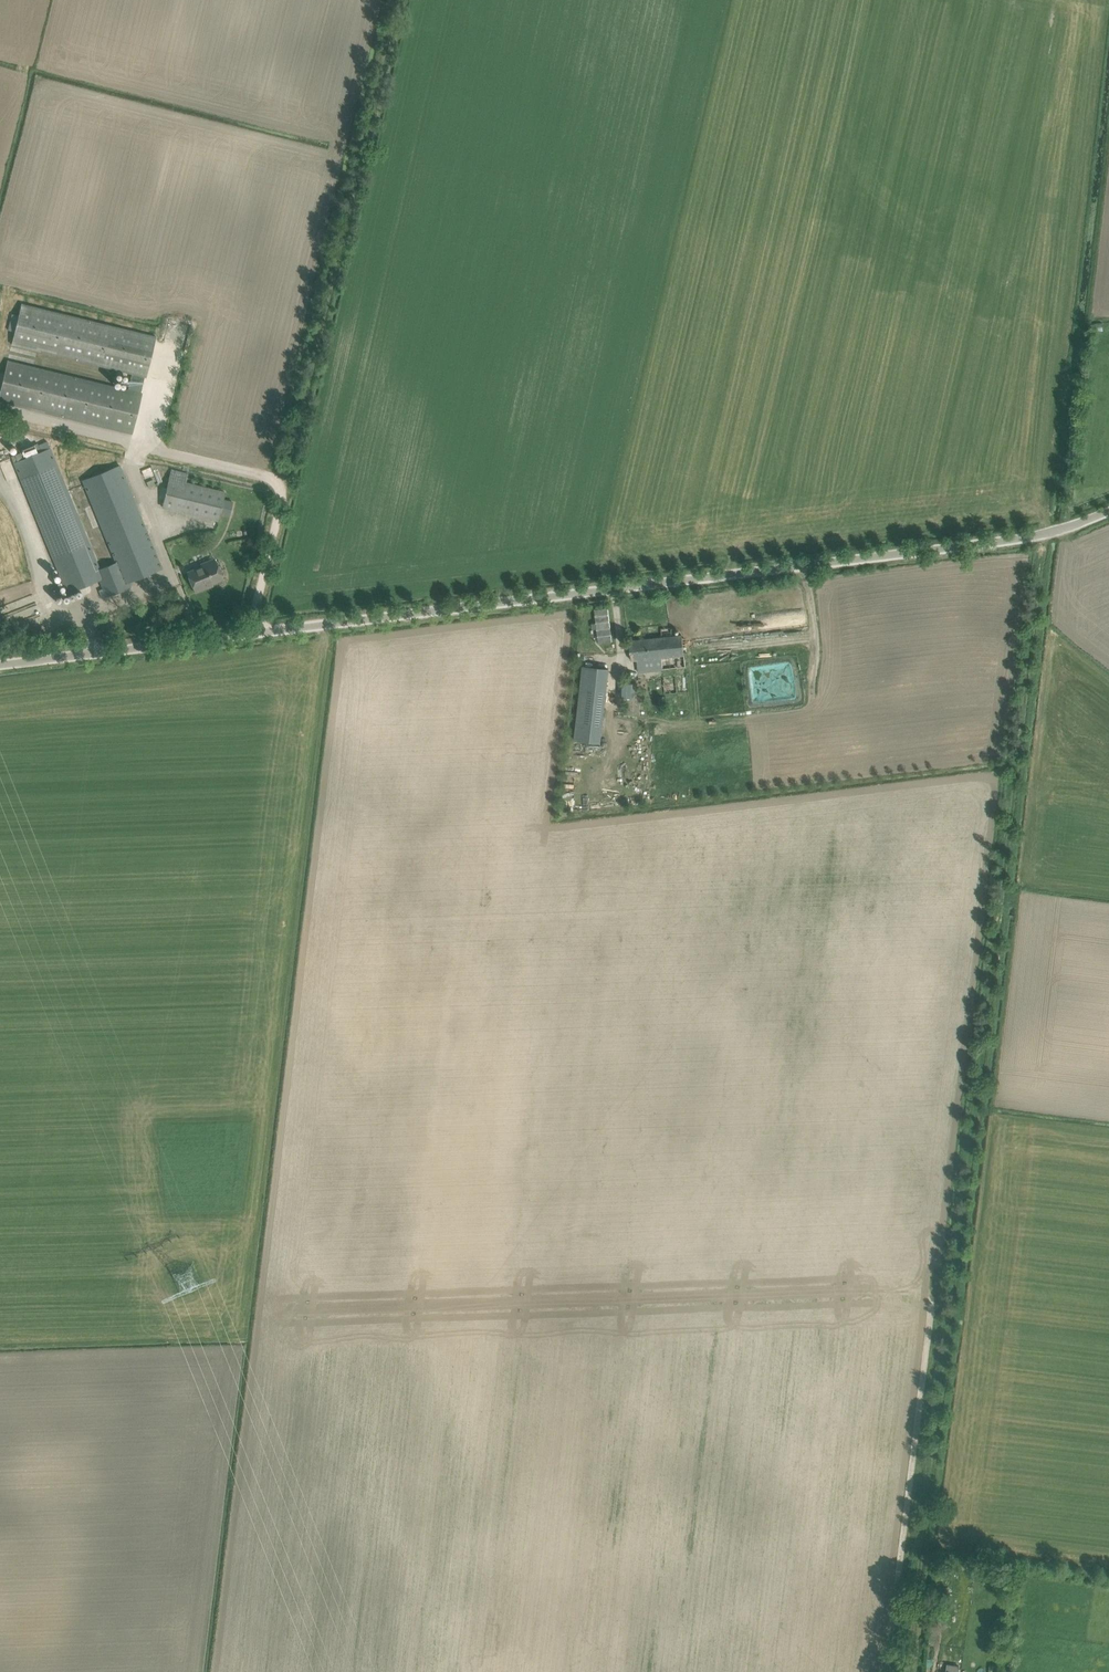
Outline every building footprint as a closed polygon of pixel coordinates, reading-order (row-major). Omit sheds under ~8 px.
[(132,434),(142,392),(141,391),(144,377),(146,377),(156,335),(22,303),(19,316),(12,314),(8,331),(14,332),(11,345),(131,374),(128,389),(8,360),(5,373),(0,372),(0,389),(1,390),(0,393),(0,402),(132,434)] [(20,478),(63,583),(67,593),(99,580),(106,596),(131,586),(129,582),(162,568),(128,484),(120,465),(82,480),(90,499),(116,562),(100,569),(56,463),(47,442),(11,456),(20,478)] [(224,497),(225,491),(186,482),(188,473),(171,469),(162,507),(218,520),(220,513),(224,497)] [(146,483),(149,488),(155,485),(153,479),(146,483)] [(187,572),(191,582),(196,592),(213,585),(212,583),(223,579),(219,569),(215,559),(201,564),(202,566),(187,572)] [(612,641),(608,607),(595,609),(598,643),(612,641)] [(682,635),(629,641),(631,660),(651,658),(652,670),(685,666),(682,635)] [(583,666),(574,740),(601,743),(608,669),(583,666)] [(665,694),(677,692),(675,676),(662,678),(665,694)] [(633,679),(621,680),(622,691),(634,690),(633,679)] [(938,1626),(930,1625),(928,1640),(936,1641),(938,1626)]
